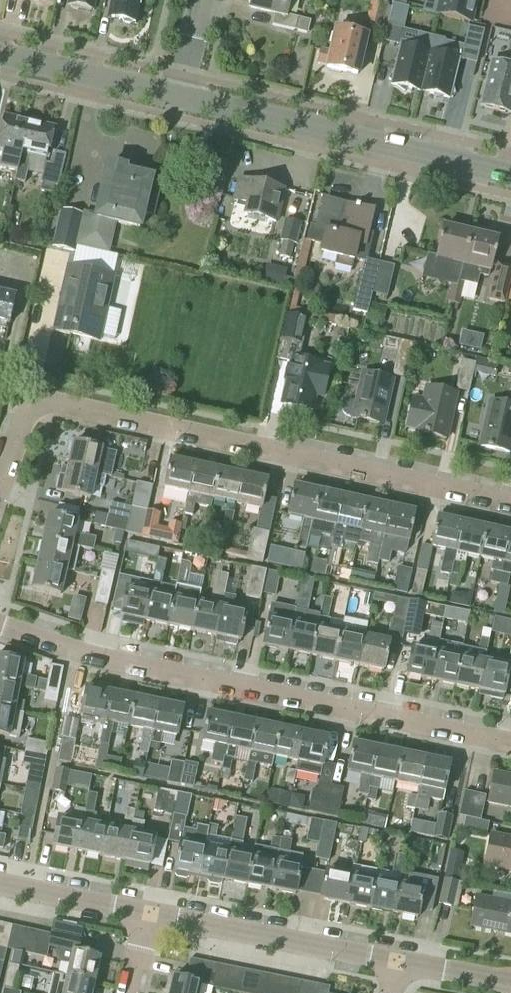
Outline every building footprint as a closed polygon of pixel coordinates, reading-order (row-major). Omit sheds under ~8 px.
[(68,6),(71,6),(71,9),(78,11),(81,8),(93,11),(96,0),(70,0),(68,6)] [(109,17),(136,23),(141,0),(113,0),(109,17)] [(249,2),(252,3),(251,7),(275,13),(272,25),(308,33),(311,20),(286,15),(289,0),(249,0),(249,2)] [(476,0),(426,0),(423,12),(471,24),(476,0)] [(388,6),(370,2),(366,23),(383,27),(388,6)] [(392,5),(387,28),(403,32),(408,9),(399,6),(396,6),(393,5),(392,5)] [(328,69),(358,76),(367,38),(365,38),(367,28),(355,24),(352,35),(336,31),(331,54),(322,52),(319,65),(328,67),(328,69)] [(484,32),(468,28),(462,51),(478,55),(484,32)] [(420,93),(432,38),(418,35),(415,46),(401,43),(394,73),(388,80),(391,83),(390,86),(397,87),(404,93),(407,90),(411,91),(419,93),(420,93)] [(452,87),(458,61),(447,58),(444,41),(432,38),(420,93),(421,93),(429,95),(433,96),(434,100),(443,98),(449,100),(450,97),(454,96),(452,87)] [(481,107),(510,114),(510,111),(510,68),(502,66),(491,63),(481,107)] [(0,131),(0,155),(3,155),(0,169),(17,173),(22,153),(29,124),(3,118),(0,131)] [(24,185),(31,155),(47,159),(54,130),(29,124),(22,153),(17,173),(14,183),(24,185)] [(45,165),(41,184),(57,187),(64,157),(52,154),(50,166),(45,165)] [(114,232),(110,230),(112,223),(140,229),(144,213),(154,216),(160,187),(150,185),(151,181),(124,175),(125,170),(108,166),(97,217),(85,214),(84,216),(77,247),(109,255),(114,232)] [(283,191),(239,181),(235,202),(248,205),(245,216),(276,223),(283,191)] [(374,235),(367,234),(372,212),(325,201),(318,229),(312,228),(308,243),(310,243),(324,246),(322,255),(338,258),(336,267),(352,271),(355,261),(365,264),(367,264),(374,235)] [(76,252),(77,247),(84,216),(61,211),(53,247),(76,252)] [(285,222),(280,242),(282,242),(278,258),(290,260),(293,245),(295,245),(300,225),(285,222)] [(453,287),(452,292),(462,294),(464,284),(464,283),(460,282),(470,235),(443,229),(437,257),(427,255),(421,279),(437,283),(440,288),(445,285),(453,287)] [(497,241),(470,235),(460,282),(464,283),(464,284),(476,286),(479,276),(488,278),(489,273),(490,273),(497,241)] [(365,264),(353,312),(367,316),(370,305),(373,294),(379,267),(367,264),(365,264)] [(504,305),(510,276),(510,269),(497,266),(489,301),(504,305)] [(282,287),(286,271),(267,267),(263,283),(282,287)] [(393,270),(379,267),(373,294),(386,297),(393,270)] [(69,300),(61,335),(99,344),(114,278),(71,268),(64,299),(69,300)] [(452,292),(449,304),(455,305),(459,306),(460,300),(462,294),(452,292)] [(8,326),(14,298),(0,295),(0,324),(8,326)] [(370,305),(366,322),(382,325),(386,309),(370,305)] [(308,321),(286,316),(276,362),(288,364),(293,343),(302,345),(308,321)] [(479,350),(482,337),(462,332),(458,346),(479,350)] [(399,341),(396,353),(391,377),(405,380),(412,344),(399,341)] [(457,354),(454,367),(460,368),(459,373),(456,388),(455,391),(469,394),(475,365),(476,358),(457,354)] [(287,384),(283,405),(299,408),(298,413),(316,417),(318,406),(319,407),(320,402),(321,402),(325,402),(324,403),(327,404),(334,370),(298,362),(293,360),(291,366),(290,372),(287,372),(287,373),(285,384),(287,384)] [(391,381),(362,375),(356,403),(352,401),(348,402),(345,404),(343,413),(345,416),(348,418),(353,419),(352,420),(382,426),(391,381)] [(455,395),(426,389),(423,401),(413,399),(406,429),(417,431),(416,434),(446,440),(455,395)] [(490,403),(480,448),(510,454),(510,449),(510,407),(490,403)] [(100,432),(92,430),(90,440),(98,442),(100,432)] [(74,445),(68,470),(106,479),(110,480),(111,474),(116,454),(74,445)] [(164,491),(187,496),(189,496),(195,467),(170,462),(164,491)] [(210,509),(212,501),(213,501),(219,472),(195,467),(189,496),(187,496),(183,515),(192,517),(194,506),(210,509)] [(60,476),(56,493),(63,494),(62,495),(91,501),(94,487),(103,489),(105,482),(106,479),(68,470),(66,478),(60,476)] [(213,501),(236,506),(242,477),(219,472),(213,501)] [(267,482),(242,477),(236,506),(260,511),(267,482)] [(151,487),(136,484),(131,508),(132,508),(146,511),(151,487)] [(295,489),(288,517),(302,520),(296,549),(297,549),(305,551),(308,538),(312,523),(318,494),(295,489)] [(312,523),(308,538),(321,540),(318,551),(329,554),(330,554),(331,549),(342,499),(318,494),(312,523)] [(342,499),(331,549),(339,551),(342,539),(343,540),(357,543),(359,533),(366,505),(342,499)] [(110,503),(107,517),(129,521),(132,508),(131,508),(110,503)] [(366,505),(359,533),(372,536),(366,563),(377,566),(378,562),(379,560),(390,510),(366,505)] [(126,534),(141,537),(147,512),(146,511),(132,508),(129,521),(126,534)] [(379,560),(378,562),(388,564),(390,552),(402,555),(406,552),(408,544),(415,516),(390,510),(379,560)] [(159,514),(147,512),(141,537),(154,540),(159,514)] [(225,512),(223,524),(221,532),(223,533),(221,542),(227,543),(231,526),(234,514),(225,512)] [(49,516),(44,542),(79,550),(79,549),(93,552),(96,539),(83,536),(83,537),(74,535),(77,523),(49,516)] [(129,521),(107,517),(104,529),(116,532),(114,536),(110,535),(108,542),(121,545),(124,533),(126,534),(129,521)] [(444,562),(445,562),(442,574),(451,576),(452,576),(463,526),(438,521),(432,549),(446,552),(444,562)] [(487,532),(463,526),(452,576),(451,576),(449,587),(456,589),(458,577),(459,577),(461,566),(462,566),(464,566),(465,562),(478,565),(480,559),(481,560),(487,532)] [(269,535),(253,532),(247,561),(263,564),(269,535)] [(497,591),(498,591),(510,537),(487,532),(481,560),(492,562),(490,572),(492,573),(489,584),(498,586),(497,591)] [(498,591),(497,597),(504,599),(509,576),(510,577),(510,576),(510,537),(498,591)] [(44,542),(38,566),(66,572),(74,573),(79,550),(44,542)] [(157,561),(159,550),(139,546),(126,543),(124,554),(157,561)] [(293,557),(290,570),(301,572),(304,559),(293,557)] [(153,584),(144,624),(168,629),(182,563),(180,562),(175,588),(162,585),(166,562),(158,560),(153,584)] [(308,574),(321,576),(324,563),(315,561),(309,566),(308,574)] [(188,564),(182,563),(168,629),(191,634),(197,605),(198,605),(198,604),(200,594),(185,590),(190,566),(190,565),(188,564)] [(60,597),(66,572),(38,566),(33,590),(60,597)] [(325,577),(325,578),(349,583),(349,582),(350,573),(332,570),(327,569),(325,577)] [(267,574),(251,570),(245,600),(260,603),(261,594),(262,594),(267,574)] [(411,573),(398,570),(393,590),(407,593),(411,573)] [(114,574),(101,571),(99,580),(112,583),(114,574)] [(349,582),(349,583),(359,585),(359,584),(361,573),(351,571),(350,573),(349,582)] [(410,596),(420,598),(426,573),(416,571),(410,596)] [(279,576),(267,574),(262,594),(274,596),(279,576)] [(118,577),(111,610),(122,613),(121,619),(122,619),(121,624),(133,627),(134,622),(144,624),(153,584),(118,577)] [(197,605),(191,634),(215,639),(224,596),(228,579),(217,577),(210,606),(198,604),(198,605),(197,605)] [(94,604),(107,607),(112,583),(99,580),(94,604)] [(295,612),(296,612),(287,654),(311,659),(317,630),(316,630),(304,627),(307,616),(303,615),(308,595),(299,593),(295,612)] [(224,596),(215,639),(225,641),(224,646),(236,648),(237,643),(239,644),(246,611),(233,608),(235,598),(224,596)] [(330,620),(327,620),(330,608),(332,600),(323,598),(322,606),(321,606),(318,618),(316,630),(317,630),(311,659),(334,663),(340,635),(327,632),(330,620)] [(388,638),(386,644),(365,640),(359,668),(382,673),(388,645),(401,647),(405,626),(410,602),(396,599),(392,621),(390,621),(387,636),(388,638)] [(425,605),(410,602),(405,626),(420,629),(425,605)] [(296,612),(295,612),(271,607),(263,649),(287,654),(296,612)] [(466,625),(469,614),(445,609),(443,620),(466,625)] [(413,649),(406,678),(431,684),(440,642),(442,631),(430,629),(425,652),(413,649)] [(334,663),(359,668),(365,640),(340,635),(334,663)] [(480,639),(477,652),(486,654),(489,641),(480,639)] [(440,642),(431,684),(454,688),(460,659),(449,657),(451,645),(440,642)] [(19,689),(35,692),(37,681),(21,678),(24,659),(8,656),(7,661),(0,660),(0,686),(19,689)] [(454,688),(478,694),(484,664),(460,659),(454,688)] [(509,670),(484,664),(478,694),(502,699),(509,670)] [(49,673),(45,694),(57,696),(61,676),(49,673)] [(87,690),(81,719),(103,724),(105,724),(111,695),(101,693),(102,687),(89,685),(88,691),(87,690)] [(16,702),(19,689),(0,686),(0,711),(23,715),(22,714),(24,704),(16,702)] [(43,702),(56,705),(57,696),(45,694),(43,702)] [(108,747),(112,726),(129,729),(135,700),(111,695),(105,724),(103,724),(99,745),(108,747)] [(129,729),(142,732),(139,754),(147,755),(148,750),(150,750),(159,705),(135,700),(129,729)] [(183,710),(159,705),(150,750),(158,752),(162,736),(177,739),(183,710)] [(18,740),(23,715),(0,711),(0,736),(18,740)] [(209,716),(203,745),(214,747),(210,763),(222,765),(223,758),(225,749),(228,750),(234,721),(223,719),(224,714),(211,711),(210,716),(209,716)] [(225,749),(223,758),(232,760),(232,761),(234,761),(236,752),(249,754),(251,755),(256,726),(234,721),(228,750),(225,749)] [(273,759),(274,760),(280,731),(256,726),(251,755),(249,754),(244,776),(243,782),(252,784),(255,766),(271,770),(273,759)] [(274,760),(296,764),(298,765),(304,736),(280,731),(274,760)] [(294,773),(295,773),(320,778),(328,741),(304,736),(298,765),(296,764),(294,773)] [(57,762),(70,765),(75,742),(62,739),(57,762)] [(48,745),(26,741),(24,754),(45,758),(48,745)] [(369,746),(356,743),(355,747),(354,746),(348,775),(360,778),(357,795),(367,797),(366,800),(367,801),(378,751),(368,749),(369,746)] [(380,782),(395,785),(401,756),(378,751),(367,801),(375,802),(377,791),(378,791),(380,782)] [(29,792),(39,794),(45,758),(24,754),(22,766),(34,769),(29,792)] [(395,785),(418,790),(424,761),(401,756),(395,785)] [(220,771),(221,771),(229,773),(232,760),(223,758),(222,765),(220,771)] [(145,762),(134,760),(131,777),(141,779),(145,762)] [(442,803),(450,766),(447,766),(448,762),(437,760),(437,764),(424,761),(418,790),(416,798),(417,798),(415,807),(427,809),(429,800),(442,803)] [(166,784),(181,787),(186,765),(171,762),(166,784)] [(181,787),(192,789),(197,767),(186,765),(181,787)] [(64,795),(69,773),(55,770),(51,792),(64,795)] [(287,771),(284,783),(284,784),(293,785),(295,773),(294,773),(287,771)] [(488,805),(510,810),(510,778),(495,774),(488,805)] [(307,813),(325,817),(330,795),(329,794),(331,785),(318,782),(316,792),(312,791),(307,813)] [(330,795),(325,817),(337,819),(342,797),(344,789),(331,787),(329,794),(330,795)] [(153,812),(174,817),(179,794),(157,790),(153,812)] [(290,794),(269,790),(266,805),(287,809),(289,795),(290,794)] [(458,817),(465,819),(479,822),(485,797),(464,793),(458,817)] [(186,819),(190,797),(179,794),(174,817),(186,819)] [(289,795),(287,809),(300,812),(303,798),(289,795)] [(414,811),(415,807),(417,798),(416,798),(408,796),(405,809),(414,811)] [(86,802),(84,812),(86,812),(78,853),(102,858),(107,830),(93,827),(96,816),(93,815),(95,804),(86,802)] [(226,808),(227,804),(213,802),(212,811),(221,813),(222,807),(226,808)] [(22,808),(21,816),(34,818),(35,810),(22,808)] [(125,809),(123,823),(131,824),(132,824),(133,822),(134,813),(135,811),(125,809)] [(74,810),(71,823),(59,820),(54,848),(78,853),(86,812),(84,812),(74,810)] [(361,826),(384,831),(387,818),(364,812),(361,826)] [(134,813),(133,822),(134,822),(141,823),(143,815),(134,813)] [(452,818),(451,818),(437,815),(432,839),(447,842),(452,818)] [(16,840),(29,843),(34,818),(21,816),(16,840)] [(229,842),(229,843),(231,843),(241,845),(246,820),(235,818),(232,830),(229,842)] [(486,837),(489,824),(479,822),(465,819),(462,832),(486,837)] [(310,820),(306,841),(319,844),(324,823),(310,820)] [(131,834),(126,863),(134,864),(133,870),(147,873),(148,867),(150,867),(155,839),(141,837),(144,824),(141,823),(134,822),(131,834)] [(336,825),(324,823),(319,844),(332,846),(336,825)] [(207,839),(215,840),(217,828),(210,826),(209,830),(207,839)] [(178,878),(187,880),(190,879),(190,876),(200,877),(205,849),(207,839),(209,830),(198,828),(197,834),(184,831),(175,873),(176,873),(176,876),(178,878)] [(360,829),(357,844),(362,845),(366,842),(367,836),(383,840),(384,834),(360,829)] [(126,863),(131,834),(107,830),(102,858),(126,863)] [(255,848),(247,887),(271,891),(281,840),(271,838),(269,850),(255,847),(255,848)] [(491,838),(486,867),(510,872),(510,842),(491,838)] [(229,854),(224,882),(247,887),(255,848),(241,845),(231,843),(229,854)] [(205,849),(200,877),(209,879),(208,882),(210,885),(220,887),(223,885),(223,882),(224,882),(229,854),(228,853),(205,849)] [(464,854),(451,851),(444,879),(458,882),(464,854)] [(279,853),(271,891),(295,896),(301,868),(300,868),(302,858),(282,854),(279,853)] [(405,858),(396,856),(392,876),(401,877),(402,873),(405,858)] [(351,878),(346,906),(370,911),(376,883),(375,882),(377,873),(353,868),(351,878)] [(321,901),(346,906),(351,878),(327,873),(321,901)] [(398,892),(394,916),(417,920),(419,911),(431,913),(438,880),(402,873),(401,877),(399,887),(398,892)] [(440,901),(450,903),(455,882),(444,880),(440,901)] [(376,883),(370,911),(394,916),(399,887),(376,883)] [(471,928),(510,936),(510,905),(477,898),(471,928)] [(5,950),(11,926),(0,924),(0,949),(5,950)] [(51,935),(79,941),(82,930),(54,924),(51,935)] [(12,951),(22,954),(28,930),(17,928),(12,951)] [(22,954),(34,956),(39,933),(28,930),(22,954)] [(46,959),(48,948),(51,935),(39,933),(34,956),(46,959)] [(79,941),(51,935),(48,948),(72,953),(66,978),(94,984),(100,958),(77,953),(79,941)] [(190,959),(186,981),(197,983),(202,962),(190,959)] [(212,989),(213,989),(217,965),(202,962),(197,983),(186,981),(174,978),(170,992),(211,992),(212,989)] [(213,989),(225,991),(229,967),(217,965),(213,989)] [(227,992),(232,992),(236,992),(240,970),(229,967),(225,991),(227,992)] [(251,972),(240,970),(236,992),(247,992),(251,972)] [(259,992),(262,974),(251,972),(247,992),(259,992)] [(6,974),(3,990),(13,992),(17,976),(6,974)] [(92,992),(94,984),(66,978),(53,975),(49,992),(92,992)] [(265,992),(278,992),(281,978),(269,976),(265,992)] [(292,980),(281,978),(278,992),(290,992),(292,980)] [(303,982),(292,980),(290,992),(301,992),(303,982)] [(314,985),(303,982),(301,992),(312,992),(314,985)] [(329,992),(330,988),(324,987),(314,985),(312,992),(329,992)]
